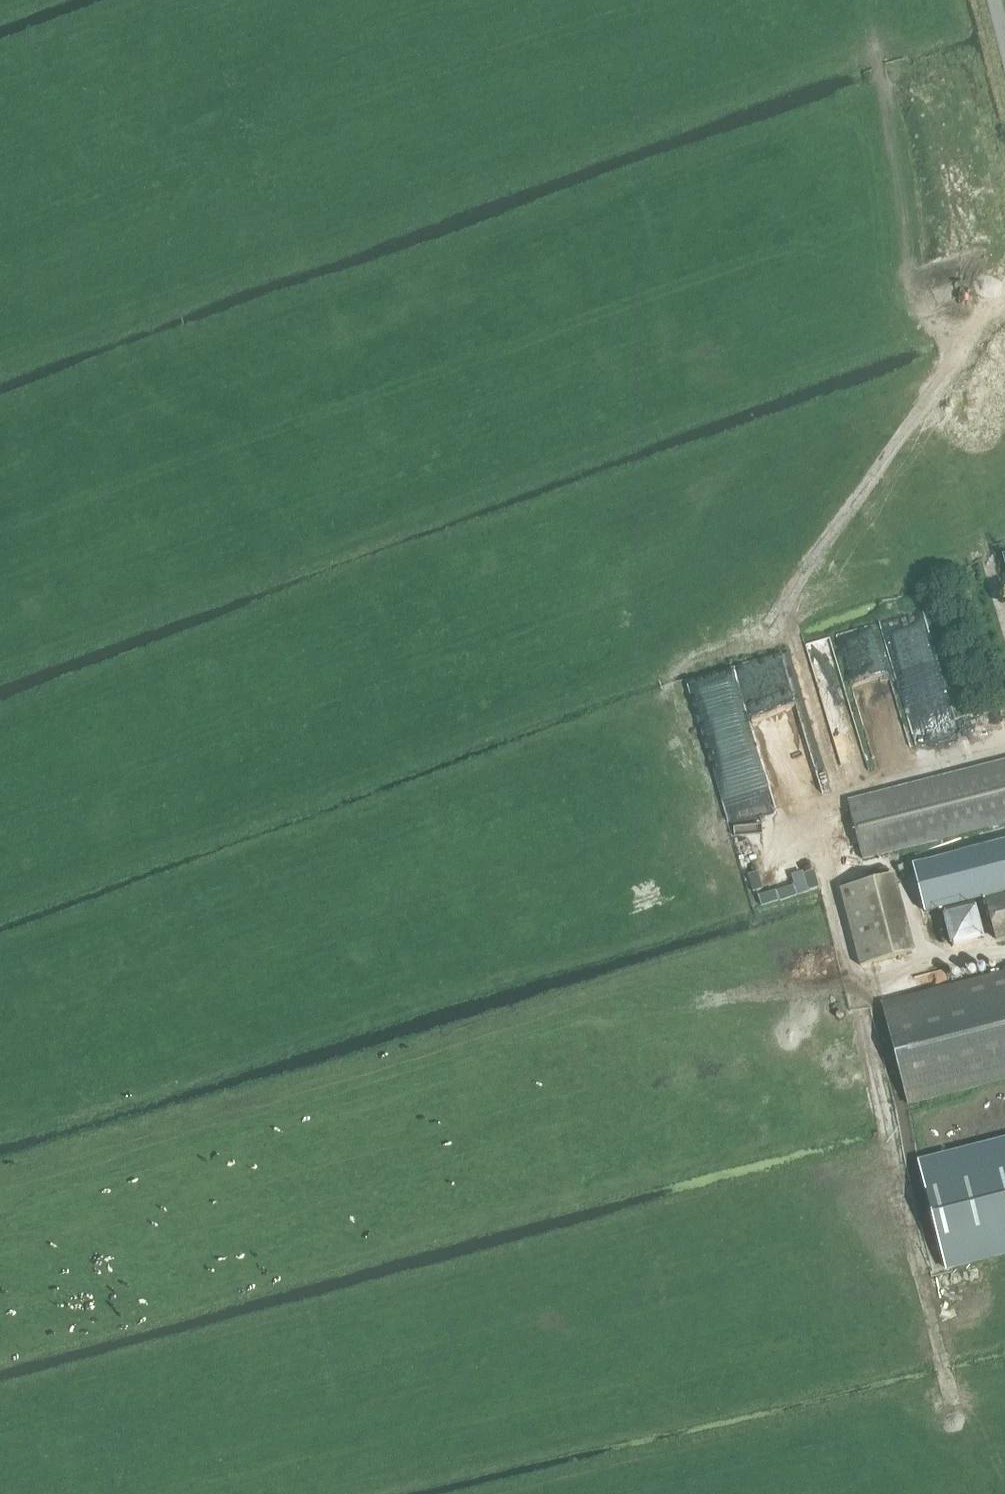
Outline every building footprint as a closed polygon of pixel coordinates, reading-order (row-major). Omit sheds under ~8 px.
[(1004,823),(1004,761),(848,801),(862,859),(1004,823)] [(1004,889),(1004,864),(930,883),(936,906),(1004,889)] [(896,872),(840,888),(858,966),(916,950),(896,872)] [(986,901),(996,939),(1004,937),(1004,896),(986,901)] [(908,1104),(1004,1079),(1004,968),(1003,969),(1004,974),(883,1004),(908,1104)] [(952,1266),(1004,1252),(1004,1142),(920,1164),(947,1267),(952,1266)]
